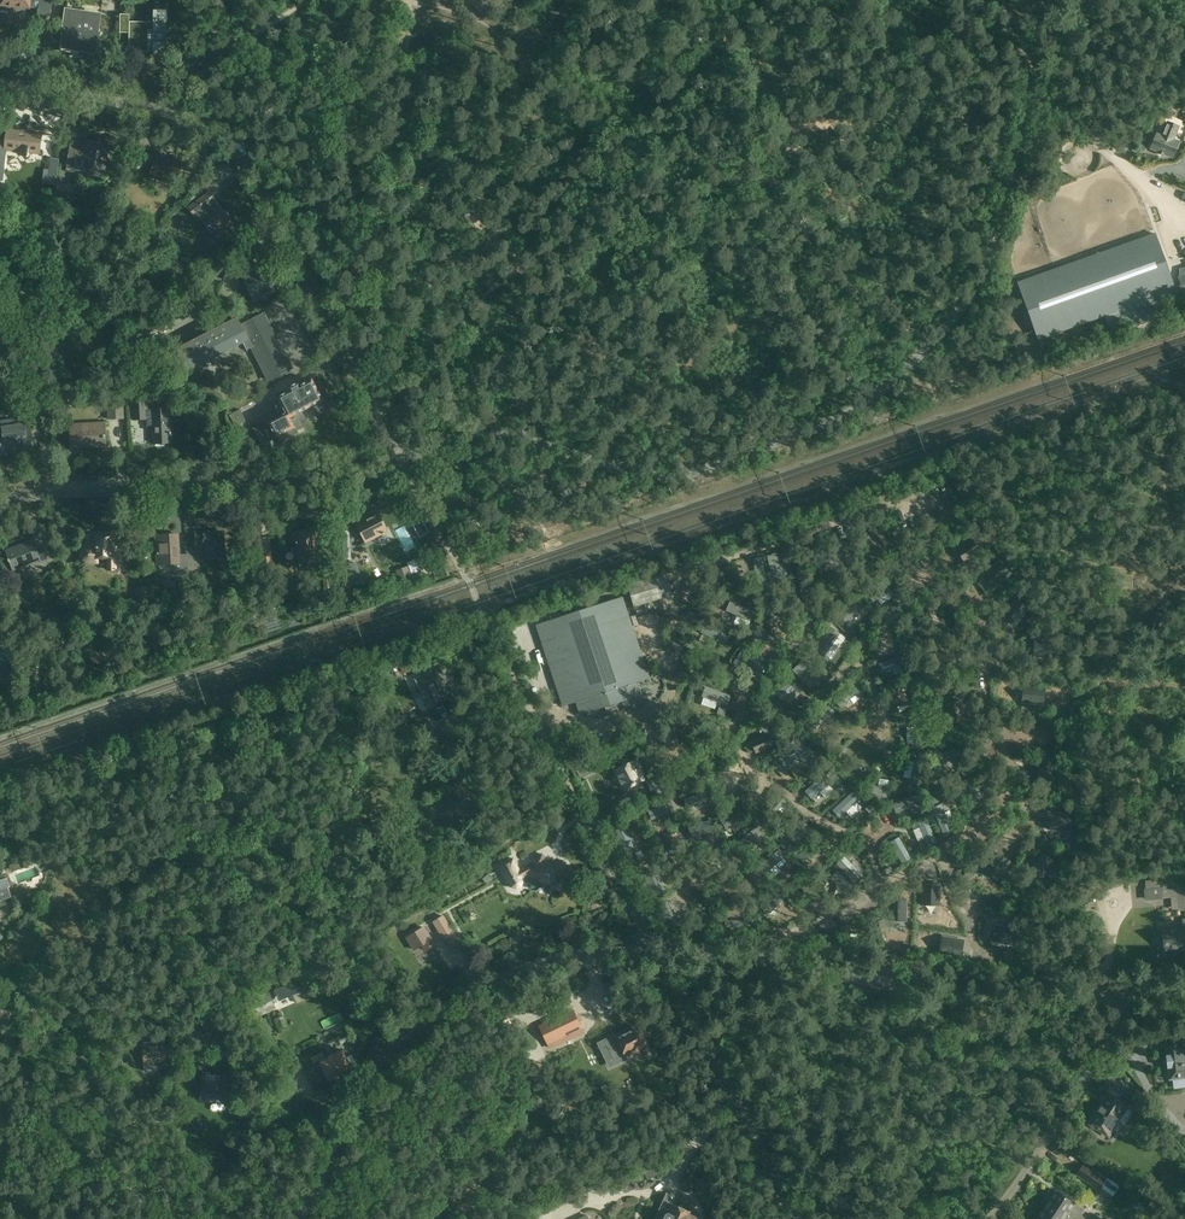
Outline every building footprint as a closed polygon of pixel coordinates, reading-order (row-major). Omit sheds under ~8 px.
[(40,0),(0,0),(0,6),(30,9),(31,7),(39,8),(40,0)] [(40,14),(51,16),(53,0),(42,0),(40,14)] [(95,53),(101,15),(66,10),(62,35),(63,35),(61,49),(80,52),(80,53),(85,53),(85,51),(95,53)] [(154,10),(154,25),(150,25),(150,24),(131,23),(130,50),(149,50),(149,46),(153,46),(153,54),(167,44),(168,11),(154,10)] [(1157,132),(1150,149),(1173,158),(1179,141),(1174,139),(1179,128),(1167,123),(1162,134),(1157,132)] [(7,132),(0,131),(0,181),(3,181),(7,150),(28,152),(29,151),(40,152),(42,134),(7,129),(7,132)] [(110,154),(107,153),(108,144),(87,141),(86,147),(71,144),(67,168),(83,171),(84,166),(104,169),(105,163),(108,164),(110,154)] [(140,169),(144,157),(136,154),(132,166),(140,169)] [(49,170),(47,184),(55,186),(59,159),(50,158),(49,170)] [(151,174),(150,179),(162,183),(164,178),(151,174)] [(76,185),(57,182),(54,201),(58,202),(57,207),(66,208),(66,203),(73,204),(76,185)] [(1166,183),(1164,189),(1178,193),(1180,187),(1166,183)] [(194,216),(195,216),(199,222),(202,220),(216,240),(228,231),(225,228),(232,223),(220,206),(219,206),(215,201),(216,200),(209,192),(188,208),(194,216)] [(1104,317),(1108,328),(1179,303),(1155,234),(1056,269),(1018,283),(1039,340),(1104,317)] [(259,262),(241,272),(255,300),(273,290),(259,262)] [(269,380),(292,368),(264,313),(241,325),(238,318),(234,320),(228,307),(218,313),(225,325),(178,349),(189,370),(248,340),(269,380)] [(276,390),(284,408),(317,394),(309,376),(276,390)] [(169,398),(184,397),(184,388),(168,389),(169,398)] [(133,420),(147,419),(147,426),(153,426),(154,443),(172,442),(170,409),(148,410),(147,397),(131,398),(133,420)] [(124,418),(123,399),(119,399),(119,404),(107,405),(108,419),(124,418)] [(52,420),(49,402),(39,403),(39,408),(31,409),(33,423),(52,420)] [(246,421),(240,409),(229,415),(235,426),(246,421)] [(4,431),(0,432),(0,455),(34,450),(30,427),(26,428),(24,418),(3,422),(4,431)] [(104,422),(81,424),(69,424),(70,444),(96,443),(96,446),(106,446),(104,422)] [(355,511),(351,513),(367,543),(374,539),(371,532),(386,525),(384,521),(388,520),(381,506),(378,508),(374,502),(365,506),(364,504),(354,509),(355,511)] [(407,515),(410,519),(419,514),(417,509),(416,510),(407,515)] [(321,527),(311,527),(311,531),(292,533),(293,542),(296,542),(296,543),(297,543),(299,564),(299,566),(301,568),(303,568),(306,567),(307,566),(308,564),(308,562),(320,561),(319,550),(323,550),(321,527)] [(352,559),(349,530),(335,532),(338,560),(352,559)] [(195,534),(196,547),(187,548),(188,554),(189,569),(199,569),(198,555),(224,554),(223,532),(195,534)] [(188,554),(179,554),(178,535),(157,536),(157,553),(157,565),(174,564),(175,576),(189,575),(189,569),(188,554)] [(94,537),(94,546),(87,547),(83,550),(83,557),(87,561),(95,561),(95,557),(109,557),(109,570),(116,570),(116,537),(94,537)] [(972,538),(956,549),(966,563),(982,552),(972,538)] [(43,546),(36,548),(34,542),(6,552),(12,570),(30,563),(30,565),(40,561),(41,563),(48,560),(43,546)] [(755,553),(747,554),(748,562),(756,561),(755,553)] [(862,570),(860,563),(845,567),(848,575),(862,570)] [(345,569),(351,587),(364,582),(357,564),(345,569)] [(714,568),(720,582),(730,578),(725,564),(714,568)] [(398,570),(402,584),(414,580),(410,566),(398,570)] [(666,573),(627,585),(634,607),(673,595),(666,573)] [(333,577),(326,578),(327,587),(334,587),(333,577)] [(148,585),(135,587),(138,602),(150,600),(148,585)] [(843,617),(861,604),(852,592),(834,604),(843,617)] [(649,680),(622,598),(539,625),(566,706),(578,702),(582,715),(640,696),(636,684),(649,680)] [(932,609),(924,613),(936,633),(947,626),(943,618),(939,620),(932,609)] [(885,644),(894,641),(887,621),(878,624),(885,644)] [(707,625),(703,633),(726,645),(730,637),(707,625)] [(754,633),(748,645),(763,653),(769,640),(754,633)] [(944,641),(934,653),(947,664),(957,653),(944,641)] [(1054,658),(1055,642),(1034,641),(1033,657),(1054,658)] [(887,654),(891,668),(900,666),(895,651),(887,654)] [(799,659),(792,670),(808,680),(815,669),(799,659)] [(436,703),(454,694),(438,660),(427,665),(429,671),(422,674),(436,703)] [(12,676),(7,665),(3,667),(7,678),(12,676)] [(784,686),(788,690),(795,684),(785,672),(771,685),(777,692),(784,686)] [(837,696),(855,681),(851,676),(833,691),(837,696)] [(1022,702),(1044,704),(1045,688),(1024,686),(1022,702)] [(966,719),(962,701),(946,704),(950,723),(966,719)] [(908,711),(909,721),(903,722),(903,737),(913,736),(912,711),(908,711)] [(640,745),(648,743),(643,725),(634,728),(640,745)] [(769,733),(748,740),(750,747),(771,741),(769,733)] [(798,736),(788,743),(799,759),(809,753),(798,736)] [(635,739),(628,742),(631,749),(638,746),(635,739)] [(939,758),(941,764),(951,761),(949,754),(939,758)] [(843,762),(852,776),(864,768),(855,755),(843,762)] [(616,771),(625,790),(643,781),(637,770),(644,766),(640,759),(616,771)] [(720,783),(739,780),(736,760),(716,764),(720,783)] [(591,772),(586,761),(576,766),(581,777),(591,772)] [(1056,780),(1055,763),(1040,764),(1041,781),(1056,780)] [(461,766),(451,773),(459,785),(469,779),(461,766)] [(834,768),(829,773),(840,784),(845,778),(834,768)] [(646,782),(655,799),(664,794),(655,777),(646,782)] [(922,780),(925,797),(939,794),(936,778),(922,780)] [(967,797),(978,791),(971,778),(959,785),(967,797)] [(853,791),(845,801),(855,810),(864,801),(853,791)] [(826,813),(836,801),(823,792),(814,804),(826,813)] [(1048,812),(1047,829),(1070,831),(1071,813),(1048,812)] [(621,846),(629,842),(618,820),(610,824),(621,846)] [(918,821),(920,833),(926,831),(924,820),(918,821)] [(844,861),(850,858),(840,841),(834,845),(844,861)] [(997,880),(1011,862),(997,852),(984,870),(997,880)] [(1043,853),(1032,869),(1044,878),(1056,862),(1043,853)] [(563,861),(555,865),(546,862),(542,854),(533,858),(537,866),(537,868),(529,866),(519,870),(514,858),(499,865),(507,882),(509,881),(511,887),(517,888),(521,886),(523,882),(521,877),(530,872),(535,874),(534,875),(539,876),(538,879),(552,883),(553,881),(558,882),(560,873),(568,870),(563,861)] [(891,854),(874,863),(877,869),(895,861),(891,854)] [(739,876),(746,883),(756,872),(748,866),(739,876)] [(0,881),(0,902),(13,897),(9,887),(11,886),(7,878),(0,881)] [(1146,899),(1161,898),(1161,897),(1178,896),(1179,909),(1184,909),(1184,885),(1176,885),(1176,878),(1160,878),(1160,880),(1145,881),(1146,899)] [(776,899),(784,890),(775,882),(767,891),(776,899)] [(923,883),(923,905),(939,905),(939,884),(923,883)] [(890,899),(890,920),(906,921),(906,899),(890,899)] [(658,911),(663,920),(677,912),(672,903),(658,911)] [(455,934),(443,915),(433,922),(444,940),(455,934)] [(1183,921),(1184,930),(1163,931),(1164,950),(1177,949),(1177,951),(1184,951),(1184,949),(1184,921),(1183,921)] [(1014,945),(1018,930),(996,925),(993,941),(1014,945)] [(424,927),(407,937),(414,949),(422,944),(426,950),(435,945),(424,927)] [(942,936),(939,952),(961,956),(964,941),(942,936)] [(304,977),(289,983),(293,995),(309,988),(304,977)] [(254,1015),(277,1006),(270,990),(248,998),(254,1015)] [(539,1026),(546,1040),(579,1024),(572,1010),(539,1026)] [(626,1055),(646,1045),(637,1028),(631,1031),(630,1029),(616,1035),(616,1036),(605,1041),(615,1060),(626,1055)] [(164,1037),(156,1038),(157,1043),(142,1044),(145,1071),(167,1069),(164,1037)] [(1170,1081),(1184,1079),(1184,1042),(1165,1045),(1167,1054),(1166,1054),(1167,1068),(1168,1068),(1170,1081)] [(353,1071),(343,1050),(315,1064),(318,1070),(322,1068),(329,1083),(353,1071)] [(204,1075),(203,1091),(213,1091),(213,1092),(212,1101),(234,1104),(238,1078),(229,1077),(204,1075)] [(280,1098),(292,1099),(292,1090),(281,1090),(280,1098)] [(1126,1107),(1117,1102),(1108,1096),(1102,1105),(1090,1124),(1108,1136),(1112,1130),(1115,1130),(1118,1125),(1117,1122),(1126,1107)] [(1076,1175),(1099,1190),(1106,1180),(1083,1165),(1076,1175)] [(1067,1218),(1083,1218),(1078,1216),(1082,1210),(1055,1193),(1048,1204),(1058,1211),(1056,1213),(1064,1218),(1065,1218),(1066,1218),(1067,1218)] [(687,1214),(690,1209),(681,1205),(680,1207),(673,1204),(670,1211),(660,1207),(655,1218),(695,1218),(687,1214)] [(1056,1213),(1058,1211),(1048,1204),(1039,1218),(1040,1218),(1064,1218),(1056,1213)]
